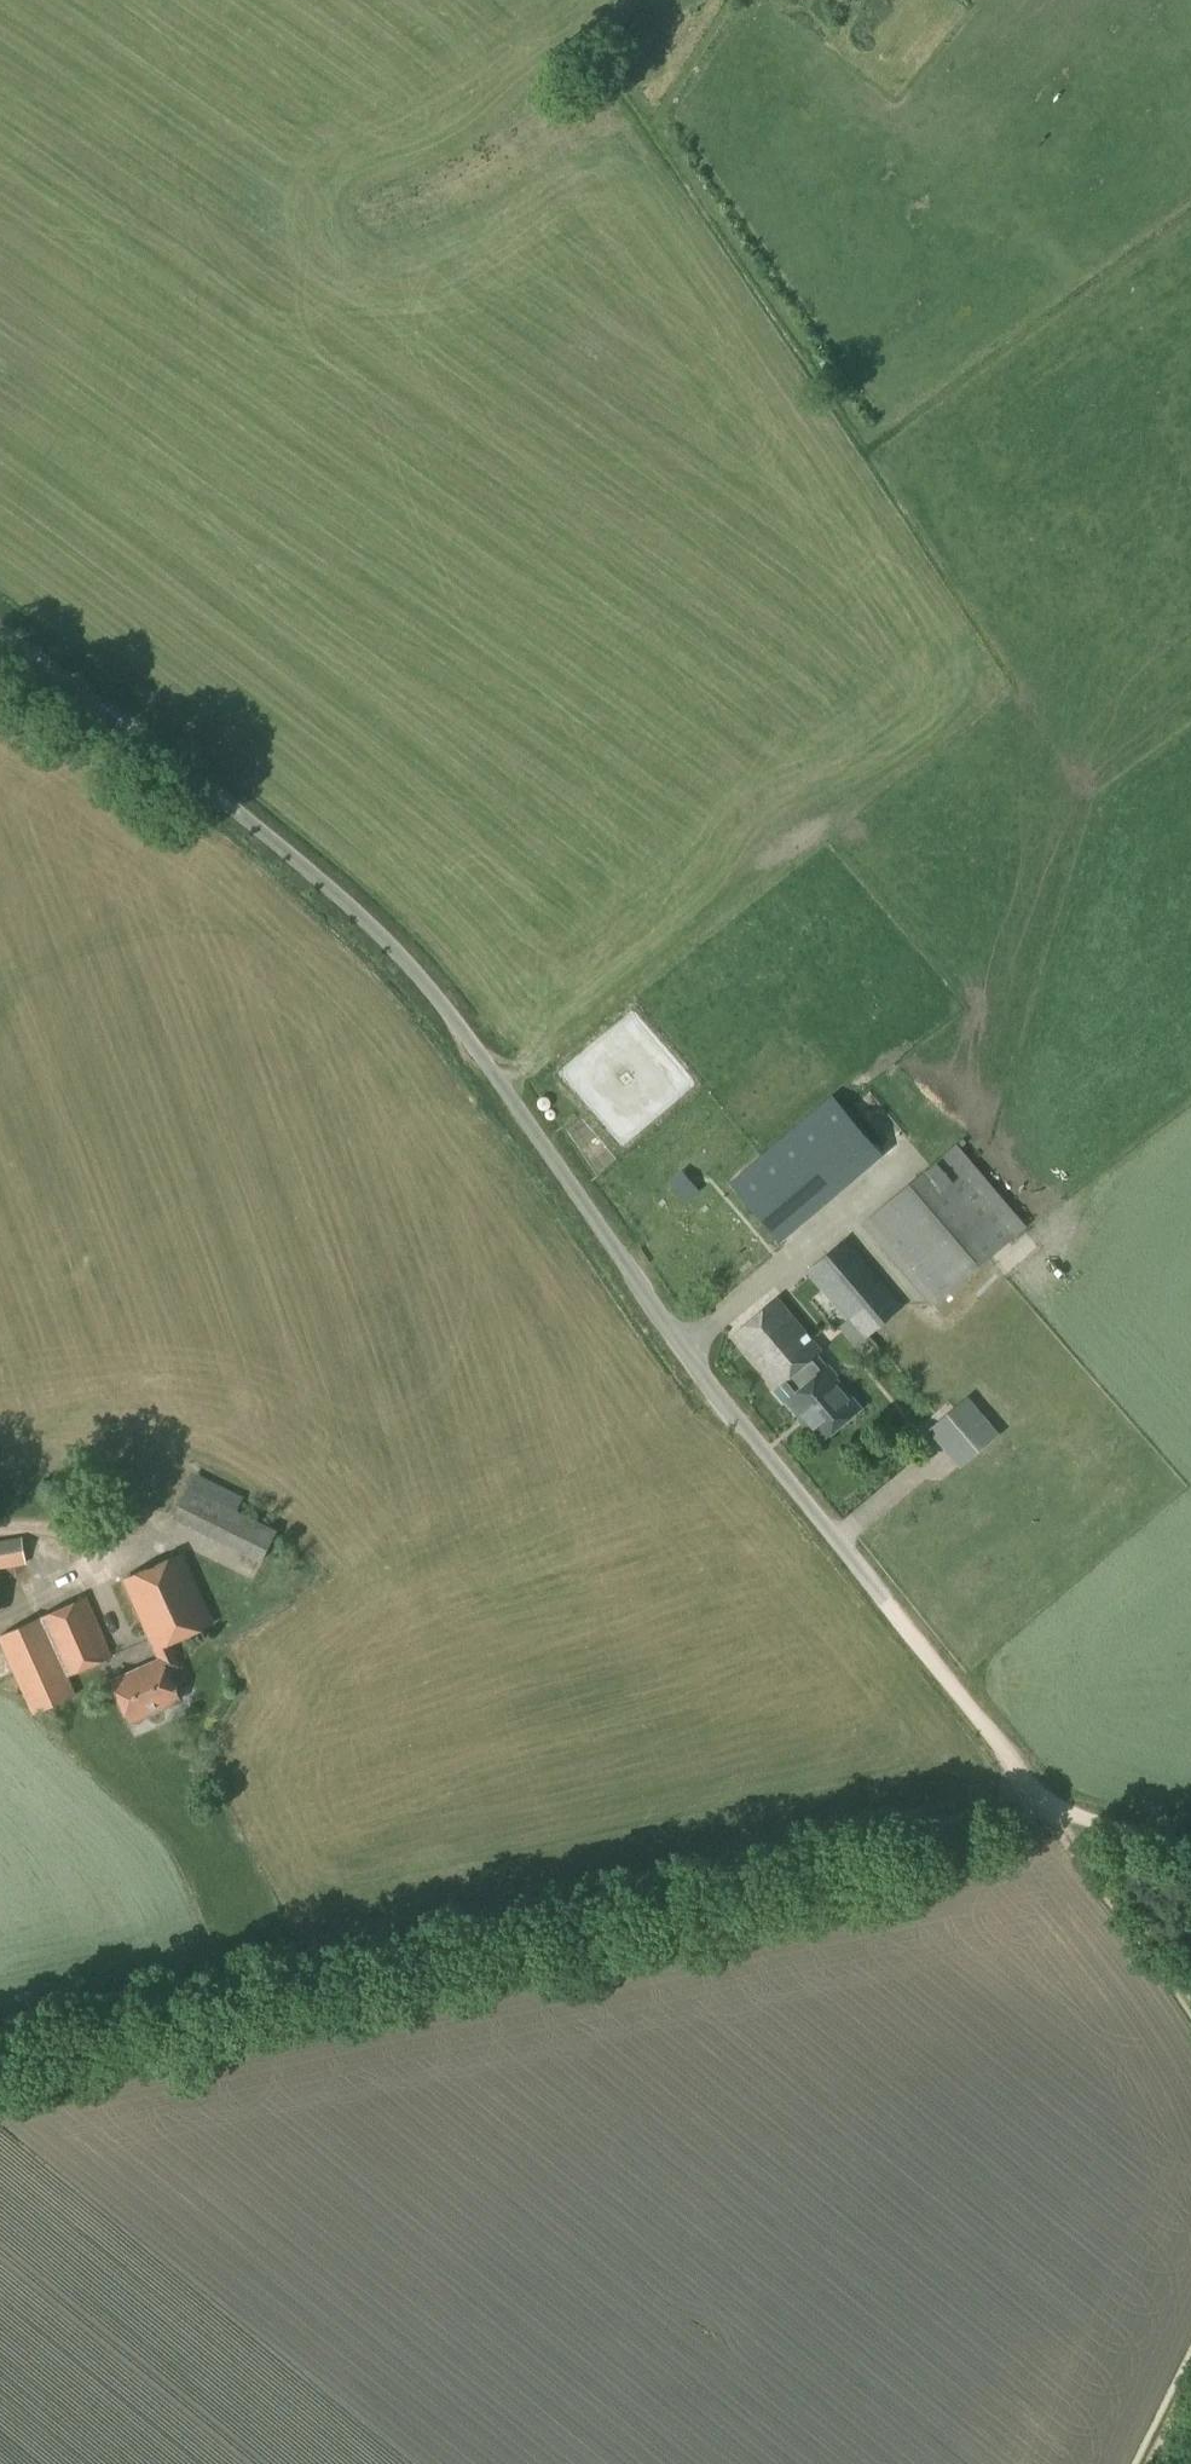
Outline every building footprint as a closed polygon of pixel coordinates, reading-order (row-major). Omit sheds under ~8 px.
[(787,1230),(894,1150),(859,1103),(752,1183),(787,1230)] [(931,1307),(1026,1225),(955,1143),(860,1225),(931,1307)] [(865,1340),(903,1307),(845,1241),(807,1274),(865,1340)] [(857,1410),(813,1357),(819,1352),(776,1301),(731,1338),(775,1391),(781,1386),(791,1398),(785,1402),(819,1442),(857,1410)] [(959,1469),(999,1436),(967,1397),(927,1431),(959,1469)] [(261,1562),(276,1532),(190,1488),(174,1518),(261,1562)] [(26,1565),(22,1539),(0,1542),(0,1569),(26,1565)] [(128,1726),(179,1703),(166,1676),(181,1669),(170,1646),(213,1626),(181,1555),(123,1582),(158,1660),(108,1683),(128,1726)] [(76,1695),(68,1676),(113,1656),(87,1598),(0,1637),(0,1641),(33,1715),(76,1695)]
